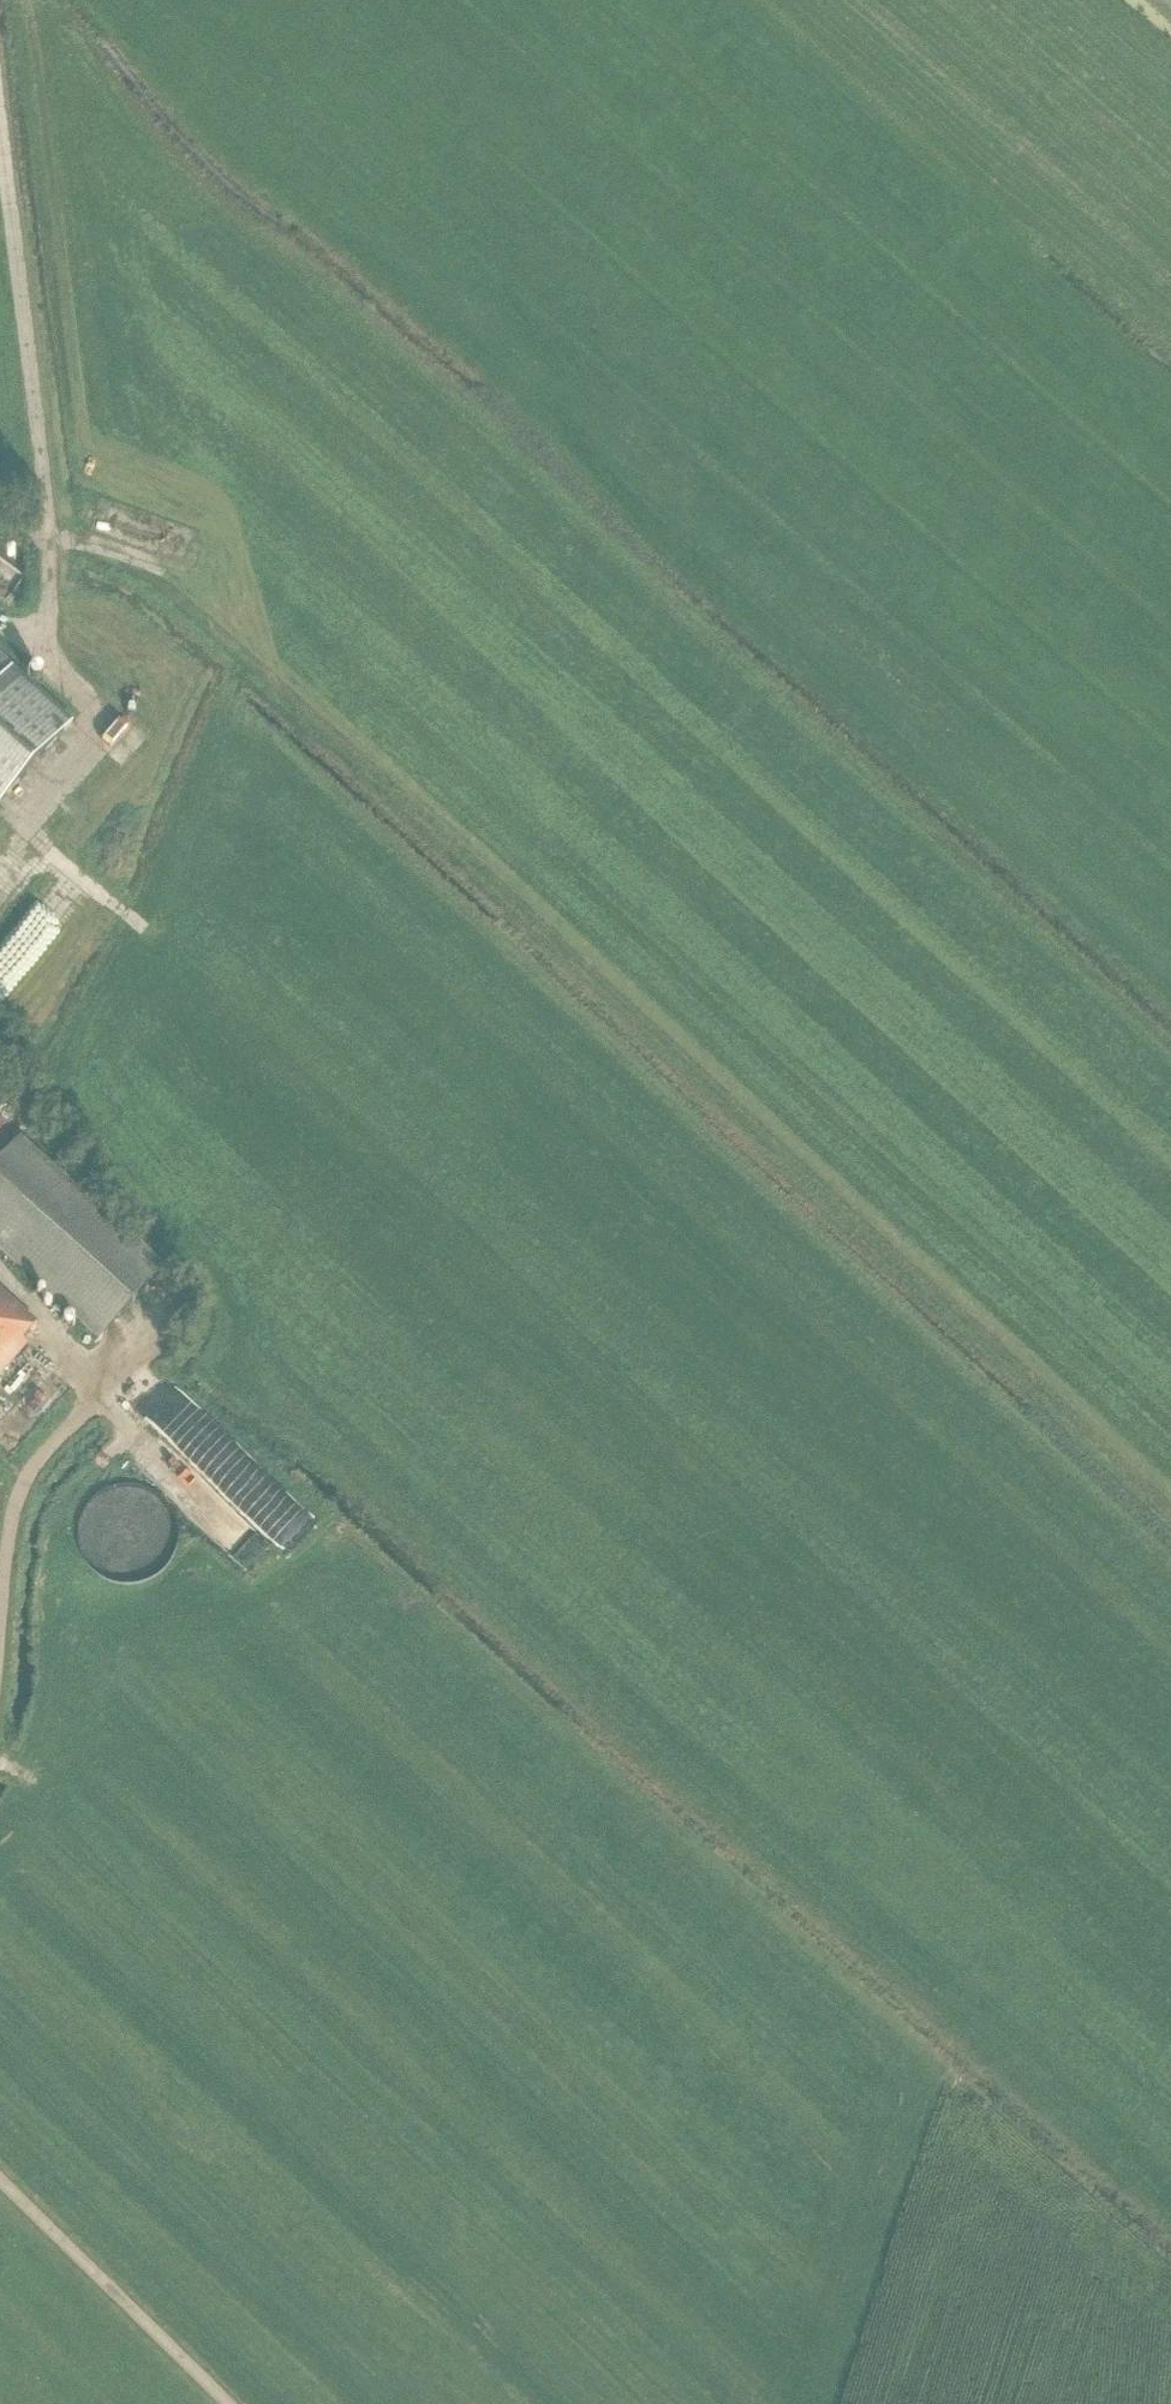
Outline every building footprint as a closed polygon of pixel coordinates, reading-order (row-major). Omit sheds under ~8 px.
[(73,721),(0,656),(0,803),(73,721)] [(131,1303),(163,1268),(21,1138),(0,1161),(0,1251),(97,1340),(131,1303)] [(26,1346),(21,1341),(34,1327),(0,1295),(0,1373),(26,1346)] [(140,1486),(127,1485),(114,1486),(102,1491),(91,1499),(83,1510),(78,1522),(77,1535),(78,1548),(83,1560),(91,1571),(102,1579),(114,1584),(127,1585),(140,1584),(152,1579),(163,1571),(171,1560),(176,1548),(177,1535),(176,1522),(171,1510),(163,1499),(152,1491),(140,1486)] [(213,1536),(249,1567),(271,1542),(234,1511),(213,1536)]
